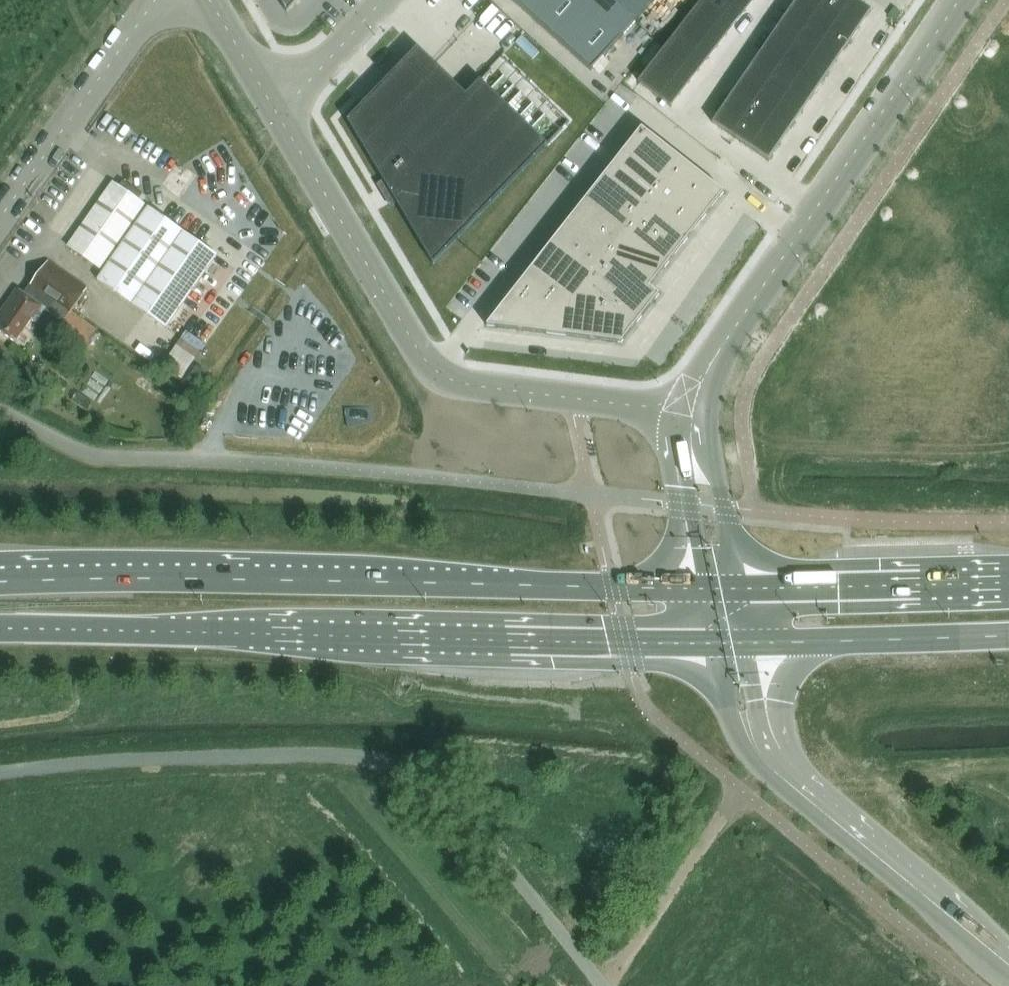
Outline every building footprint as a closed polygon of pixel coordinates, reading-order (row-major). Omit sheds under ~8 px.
[(287,14),(300,0),(279,0),(287,14)] [(592,72),(636,23),(611,0),(512,0),(592,72)] [(636,23),(657,0),(611,0),(636,23)] [(702,1),(735,26),(744,15),(726,0),(703,0),(702,1)] [(744,15),(753,3),(750,0),(726,0),(744,15)] [(794,5),(817,20),(821,15),(826,8),(814,0),(798,0),(794,5)] [(821,15),(854,38),(865,21),(834,0),(831,0),(826,8),(821,15)] [(865,21),(877,5),(870,0),(834,0),(865,21)] [(702,1),(693,13),(726,38),(735,26),(702,1)] [(794,5),(786,17),(809,33),(809,32),(817,20),(794,5)] [(693,13),(684,24),(716,50),(726,38),(693,13)] [(817,20),(809,32),(843,54),(854,38),(821,15),(817,20)] [(786,17),(777,30),(800,45),(809,33),(786,17)] [(684,24),(674,36),(707,62),(716,50),(684,24)] [(777,30),(769,42),(792,58),(798,48),(800,45),(777,30)] [(800,45),(798,48),(831,71),(843,54),(809,32),(809,33),(800,45)] [(674,36),(665,48),(698,73),(707,62),(674,36)] [(769,42),(760,54),(783,70),(787,65),(792,58),(769,42)] [(665,48),(656,60),(689,85),(698,73),(665,48)] [(792,58),(787,65),(820,87),(831,71),(798,48),(792,58)] [(417,49),(348,121),(433,265),(548,145),(480,81),(466,96),(417,49)] [(760,54),(752,67),(775,82),(776,81),(783,70),(760,54)] [(656,60),(647,72),(679,97),(689,85),(656,60)] [(783,70),(776,81),(809,104),(820,87),(787,65),(783,70)] [(752,67),(743,79),(766,95),(775,82),(752,67)] [(647,72),(637,83),(670,109),(679,97),(647,72)] [(743,79),(735,91),(758,107),(764,98),(766,95),(743,79)] [(766,95),(764,98),(797,120),(809,104),(776,81),(775,82),(766,95)] [(735,91),(727,104),(749,119),(753,114),(758,107),(735,91)] [(758,107),(753,114),(786,137),(797,120),(764,98),(758,107)] [(727,104),(718,116),(741,132),(749,119),(727,104)] [(749,119),(741,132),(774,154),(786,137),(753,114),(749,119)] [(642,129),(623,153),(664,185),(683,161),(642,129)] [(623,153),(604,177),(645,209),(664,185),(623,153)] [(683,161),(664,185),(705,217),(724,193),(683,161)] [(604,177),(586,200),(627,232),(645,209),(604,177)] [(167,327),(217,254),(148,206),(147,207),(111,183),(68,245),(104,270),(98,279),(167,327)] [(664,185),(645,209),(687,241),(705,217),(664,185)] [(586,200),(568,223),(609,255),(627,232),(586,200)] [(645,209),(627,232),(668,265),(687,241),(645,209)] [(568,223),(549,247),(590,280),(609,255),(568,223)] [(627,232),(609,255),(650,288),(668,265),(627,232)] [(549,247),(530,271),(571,303),(590,280),(549,247)] [(609,255),(590,280),(640,319),(659,295),(650,288),(609,255)] [(17,288),(0,313),(0,322),(0,323),(0,333),(16,343),(32,320),(36,323),(47,308),(65,321),(71,313),(88,288),(47,260),(25,294),(17,288)] [(530,271),(487,326),(547,334),(571,303),(530,271)] [(571,303),(547,334),(622,343),(640,319),(590,280),(571,303)] [(65,321),(61,327),(88,346),(98,331),(71,313),(65,321)] [(187,382),(195,388),(206,372),(197,367),(187,382)]
